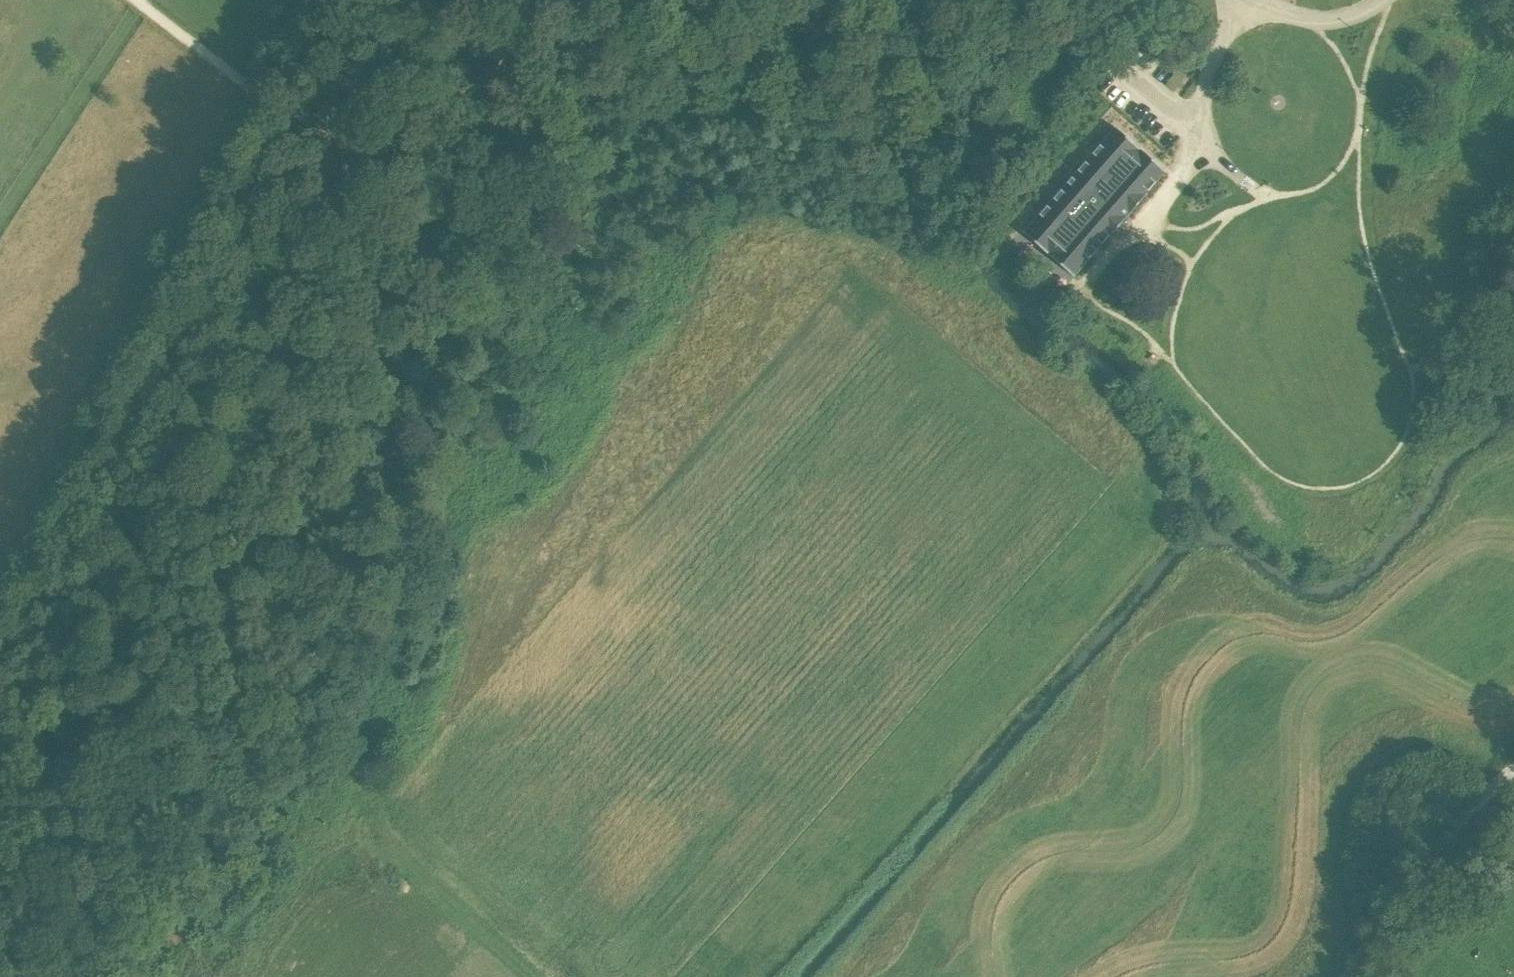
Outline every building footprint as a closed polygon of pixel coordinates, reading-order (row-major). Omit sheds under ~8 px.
[(1023,234),(1074,277),(1165,172),(1115,128),(1023,234)]
